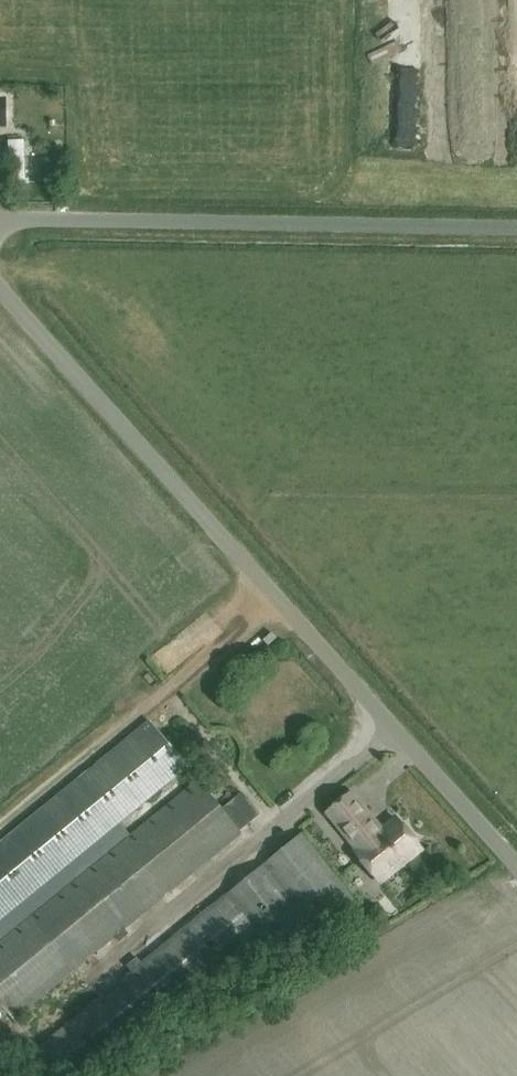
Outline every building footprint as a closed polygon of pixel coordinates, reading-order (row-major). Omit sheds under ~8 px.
[(68,170),(68,151),(40,151),(40,170),(68,170)] [(151,723),(0,845),(0,920),(187,768),(151,723)] [(198,782),(122,843),(0,943),(0,1002),(13,1018),(114,936),(118,941),(128,934),(123,928),(240,833),(237,830),(255,815),(240,796),(221,810),(198,782)] [(381,831),(351,794),(328,812),(359,850),(355,853),(379,882),(421,849),(396,819),(381,831)] [(301,834),(142,964),(137,958),(127,966),(132,972),(37,1049),(59,1075),(83,1075),(257,935),(284,967),(359,906),(301,834)]
